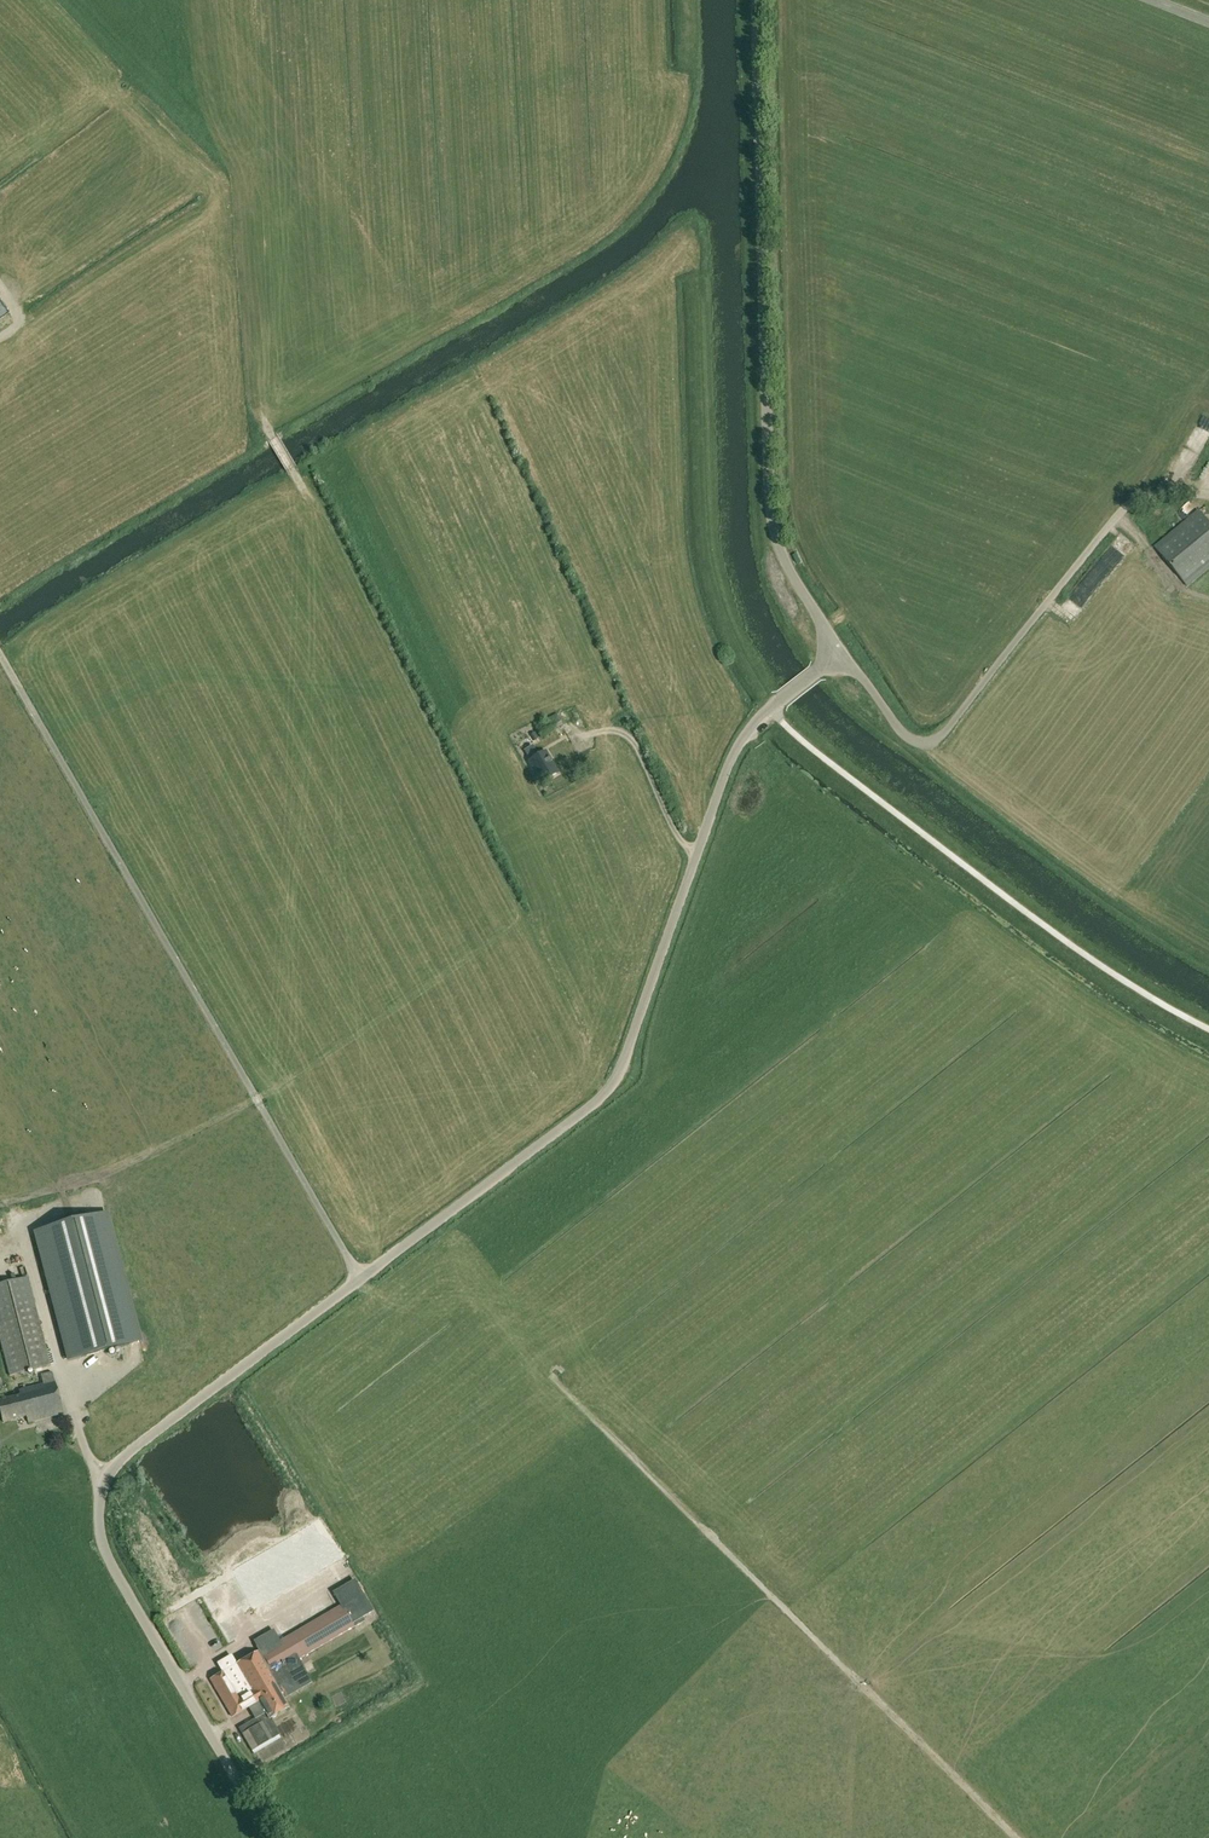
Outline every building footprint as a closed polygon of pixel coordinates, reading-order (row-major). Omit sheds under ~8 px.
[(34,313),(40,322),(60,309),(54,300),(34,313)] [(1199,512),(1155,548),(1187,588),(1208,570),(1208,524),(1199,512)] [(1087,587),(1070,605),(1080,614),(1097,596),(1087,587)] [(563,726),(557,715),(536,727),(542,738),(563,726)] [(539,782),(557,771),(544,750),(527,761),(539,782)] [(35,1232),(69,1361),(141,1343),(107,1213),(35,1232)] [(11,1376),(51,1366),(28,1278),(0,1285),(0,1335),(11,1376)] [(55,1381),(53,1372),(42,1375),(44,1384),(19,1390),(21,1396),(0,1401),(0,1410),(3,1423),(26,1417),(28,1423),(63,1415),(55,1381)] [(270,1720),(289,1709),(284,1700),(313,1684),(299,1660),(355,1628),(353,1624),(374,1612),(355,1580),(333,1593),(341,1607),(281,1642),(274,1630),(254,1642),(256,1647),(259,1652),(211,1680),(232,1718),(259,1702),(270,1720)] [(248,1733),(256,1751),(279,1741),(272,1724),(248,1733)]
